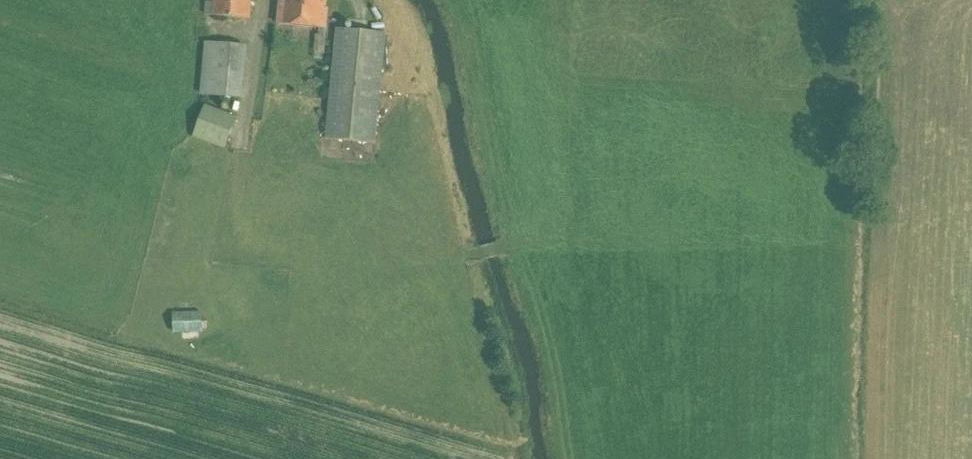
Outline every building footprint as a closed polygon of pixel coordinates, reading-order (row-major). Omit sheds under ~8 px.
[(249,19),(251,0),(215,0),(213,16),(249,19)] [(278,0),(276,26),(327,31),(329,9),(326,9),(327,0),(282,0),(278,0)] [(376,144),(386,34),(337,29),(325,140),(376,144)] [(247,46),(204,42),(200,96),(242,100),(247,46)] [(205,106),(193,138),(225,150),(237,118),(205,106)] [(202,312),(173,314),(173,334),(203,333),(202,312)]
